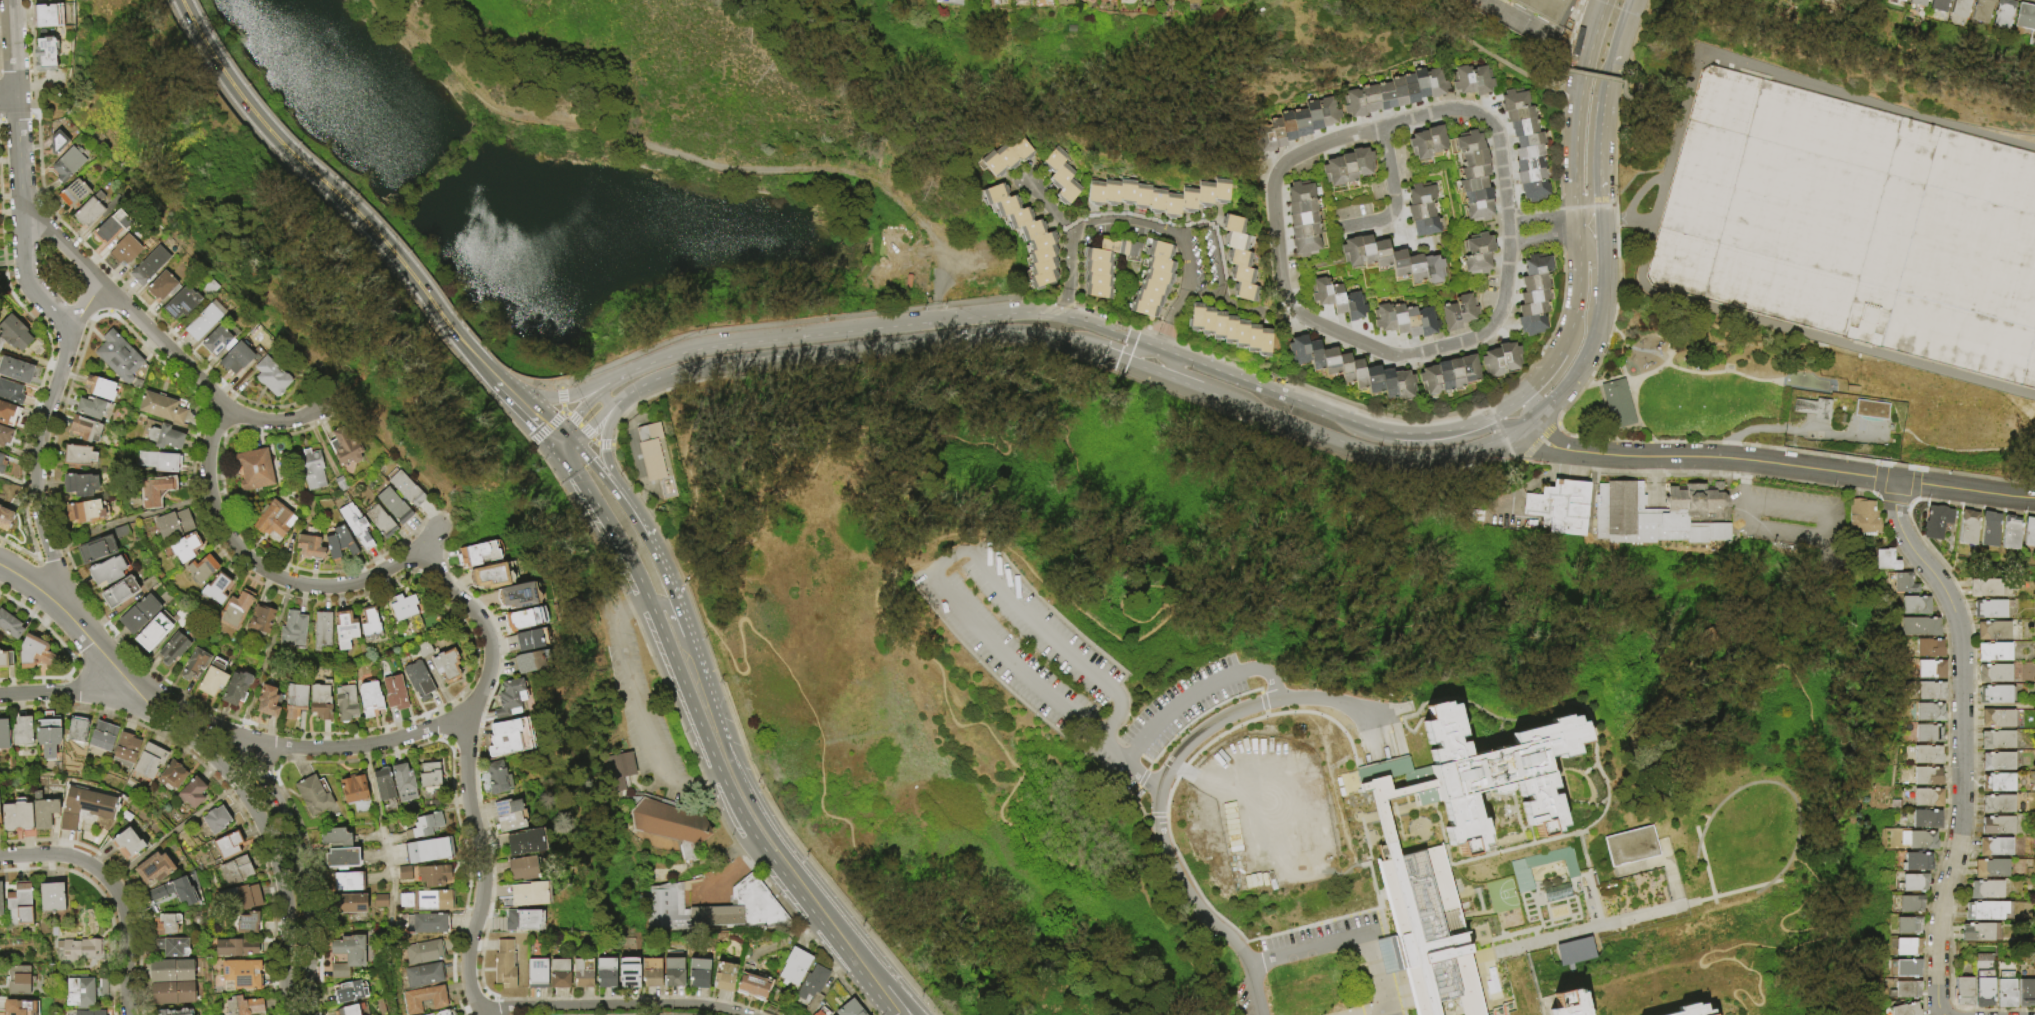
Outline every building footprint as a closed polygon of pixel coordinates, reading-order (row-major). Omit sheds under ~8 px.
[(1550,26),(1505,0),(1565,0),(1550,26)] [(1929,9),(1931,0),(1949,0),(1948,4),(1949,4),(1948,8),(1947,8),(1945,13),(1929,9)] [(1950,14),(1954,0),(1972,0),(1969,9),(1970,10),(1969,13),(1968,13),(1966,19),(1950,14)] [(1973,5),(1974,0),(1994,0),(1993,2),(1992,2),(1989,15),(1990,15),(1989,19),(1988,19),(1986,25),(1971,20),(1975,5),(1973,5)] [(1996,6),(1997,0),(2008,0),(2016,2),(2013,11),(2012,11),(2010,21),(2011,21),(2010,24),(2009,24),(2007,30),(1992,26),(1997,7),(1996,6)] [(2019,2),(2034,6),(2034,33),(2033,33),(2033,31),(2013,27),(2019,2)] [(32,5),(62,4),(63,26),(32,28),(32,5)] [(43,37),(52,37),(53,38),(54,38),(54,41),(57,41),(57,49),(54,49),(55,66),(56,66),(56,70),(54,70),(54,71),(47,71),(47,70),(44,70),(44,72),(37,72),(37,71),(35,71),(35,70),(34,70),(34,62),(35,62),(35,58),(33,58),(33,50),(35,50),(35,47),(36,46),(36,39),(43,39),(43,37)] [(1450,76),(1454,75),(1453,70),(1464,68),(1465,69),(1469,69),(1470,73),(1473,95),(1466,96),(1466,95),(1458,96),(1457,92),(1453,93),(1450,76)] [(1473,95),(1470,73),(1474,72),(1473,70),(1485,68),(1486,72),(1489,72),(1491,81),(1492,80),(1493,89),(1489,90),(1490,94),(1482,96),(1482,97),(1474,98),(1473,95)] [(1414,76),(1413,72),(1424,70),(1425,74),(1429,99),(1418,100),(1414,76)] [(1429,99),(1425,74),(1428,74),(1428,72),(1440,70),(1442,83),(1447,83),(1448,91),(1444,92),(1444,96),(1436,97),(1437,99),(1429,100),(1429,99)] [(1402,79),(1402,78),(1414,76),(1418,100),(1419,104),(1407,106),(1402,79)] [(1391,83),(1390,81),(1402,79),(1407,106),(1407,108),(1395,110),(1391,83)] [(1375,86),(1391,83),(1395,110),(1395,111),(1380,113),(1375,86)] [(1360,90),(1360,89),(1375,86),(1380,113),(1364,116),(1360,90)] [(1345,93),(1360,90),(1364,116),(1365,118),(1358,119),(1349,120),(1349,116),(1344,116),(1343,107),(1347,107),(1345,93)] [(1499,98),(1504,97),(1503,93),(1512,91),(1513,95),(1526,93),(1529,109),(1504,114),(1501,114),(1499,105),(1501,105),(1499,98)] [(1321,129),(1317,103),(1320,103),(1320,101),(1332,99),(1334,113),(1339,112),(1340,121),(1335,121),(1336,126),(1328,127),(1329,128),(1321,129)] [(1306,110),(1305,105),(1317,103),(1321,129),(1322,131),(1310,133),(1306,110)] [(1529,109),(1532,108),(1534,119),(1509,124),(1506,125),(1504,114),(1529,109)] [(1291,113),(1306,110),(1310,133),(1311,137),(1295,140),(1291,113)] [(1281,120),(1280,115),(1291,113),(1295,140),(1296,142),(1285,143),(1281,120)] [(1534,119),(1538,135),(1514,140),(1512,140),(1509,124),(1534,119)] [(1269,125),(1268,122),(1281,120),(1285,143),(1286,149),(1273,151),(1269,125)] [(1254,128),(1269,125),(1273,151),(1273,153),(1266,155),(1266,154),(1258,155),(1258,151),(1253,152),(1252,143),(1256,142),(1254,128)] [(1426,133),(1426,131),(1432,130),(1432,128),(1442,127),(1446,153),(1443,154),(1444,155),(1441,155),(1441,158),(1431,160),(1430,159),(1426,133)] [(51,154),(50,138),(58,130),(69,141),(55,156),(53,156),(51,154)] [(1459,156),(1458,156),(1457,152),(1456,152),(1453,141),(1467,138),(1466,134),(1474,132),(1475,136),(1479,136),(1481,144),(1482,144),(1483,151),(1459,156)] [(1411,136),(1426,133),(1430,159),(1427,159),(1427,161),(1415,163),(1413,149),(1409,150),(1407,141),(1412,140),(1411,136)] [(1538,135),(1542,134),(1545,145),(1541,146),(1516,151),(1514,140),(1538,135)] [(1020,160),(1009,146),(1021,137),(1035,154),(1032,155),(1034,157),(1028,162),(1027,161),(1023,163),(1020,160)] [(1006,168),(995,154),(1008,144),(1009,146),(1020,160),(1019,161),(1020,162),(1017,164),(1018,166),(1012,171),(1011,169),(1009,171),(1006,168)] [(62,184),(56,178),(59,175),(52,168),(52,165),(72,145),(76,149),(79,146),(83,150),(80,153),(86,160),(62,184)] [(1057,146),(1068,157),(1064,161),(1053,174),(1050,171),(1049,172),(1042,167),(1044,165),(1042,163),(1057,146)] [(1516,151),(1541,146),(1544,158),(1542,158),(1516,163),(1513,151),(1516,151)] [(1352,154),(1351,151),(1358,150),(1359,151),(1366,150),(1367,154),(1371,153),(1373,162),(1372,163),(1373,171),(1370,172),(1370,176),(1359,178),(1359,177),(1356,177),(1352,154)] [(1487,166),(1462,170),(1459,156),(1483,151),(1484,151),(1485,157),(1487,157),(1488,165),(1487,166)] [(981,162),(992,153),(994,152),(995,154),(1006,168),(1005,169),(1006,170),(1003,173),(1005,174),(999,179),(997,177),(995,179),(981,162)] [(1340,160),(1339,156),(1352,154),(1356,177),(1357,183),(1344,185),(1340,160)] [(1516,163),(1542,158),(1544,169),(1543,169),(1516,174),(1514,164),(1516,163)] [(1324,162),(1340,160),(1344,185),(1341,185),(1341,187),(1329,189),(1327,175),(1322,176),(1321,167),(1325,167),(1324,162)] [(1053,174),(1064,161),(1070,166),(1068,167),(1075,173),(1071,177),(1060,190),(1057,188),(1056,189),(1050,184),(1051,183),(1048,180),(1053,174)] [(1485,178),(1461,183),(1459,171),(1462,170),(1487,166),(1489,178),(1485,178)] [(1516,174),(1543,169),(1546,181),(1544,182),(1518,187),(1517,187),(1515,174),(1516,174)] [(1060,190),(1071,177),(1077,182),(1075,183),(1082,189),(1066,206),(1064,204),(1063,205),(1057,200),(1058,199),(1055,196),(1060,190)] [(66,206),(59,199),(60,198),(57,195),(60,192),(60,191),(62,190),(63,190),(65,188),(66,188),(77,178),(90,192),(77,203),(79,205),(73,211),(68,205),(66,206)] [(1462,194),(1458,195),(1456,184),(1461,183),(1485,178),(1487,189),(1462,194)] [(1518,187),(1544,182),(1544,186),(1546,186),(1549,196),(1535,199),(1536,203),(1527,205),(1526,201),(1522,202),(1521,194),(1520,194),(1518,187)] [(1285,190),(1290,189),(1289,184),(1298,183),(1299,188),(1312,185),(1315,202),(1287,206),(1286,198),(1287,197),(1285,190)] [(987,206),(986,205),(985,206),(980,192),(1000,184),(1002,187),(1004,186),(1007,193),(1004,194),(1006,199),(987,206)] [(1118,203),(1117,206),(1114,205),(1114,208),(1106,207),(1107,204),(1102,204),(1104,188),(1104,185),(1120,187),(1118,203)] [(1135,189),(1133,205),(1130,204),(1130,207),(1122,206),(1122,203),(1118,203),(1120,187),(1120,185),(1135,187),(1135,189)] [(1228,205),(1224,204),(1224,206),(1217,205),(1217,204),(1215,203),(1215,201),(1212,201),(1214,189),(1214,185),(1230,186),(1228,205)] [(1102,204),(1102,206),(1098,206),(1098,208),(1091,207),(1091,205),(1086,204),(1088,186),(1104,188),(1102,204)] [(1432,204),(1408,209),(1406,199),(1408,199),(1406,192),(1411,191),(1410,187),(1419,186),(1420,190),(1433,187),(1436,203),(1432,204)] [(1212,201),(1211,210),(1200,208),(1201,206),(1197,206),(1198,201),(1196,201),(1197,195),(1198,187),(1214,189),(1212,201)] [(73,215),(99,189),(105,195),(98,202),(105,209),(88,227),(84,224),(83,225),(82,223),(79,223),(75,220),(75,216),(73,215)] [(1150,194),(1148,210),(1143,209),(1142,211),(1135,210),(1135,208),(1132,208),(1133,205),(1135,189),(1150,191),(1150,194)] [(1464,207),(1462,194),(1487,189),(1490,189),(1493,201),(1489,202),(1464,207)] [(1196,201),(1195,213),(1192,212),(1191,214),(1184,213),(1184,211),(1181,211),(1181,207),(1180,207),(1180,201),(1181,193),(1197,195),(1196,201)] [(1165,199),(1163,214),(1158,214),(1158,216),(1150,215),(1150,213),(1147,212),(1148,210),(1150,194),(1165,196),(1165,199)] [(1000,218),(995,219),(993,213),(990,214),(987,206),(1006,199),(1013,196),(1014,200),(1016,199),(1019,205),(1017,206),(1018,210),(1000,218)] [(1180,207),(1178,218),(1173,218),(1172,220),(1165,219),(1166,217),(1163,216),(1163,214),(1165,199),(1180,201),(1180,207)] [(1315,202),(1317,213),(1316,213),(1288,218),(1286,206),(1287,206),(1315,202)] [(1464,207),(1489,202),(1492,217),(1487,218),(1488,222),(1480,224),(1479,222),(1470,224),(1469,221),(1465,222),(1462,210),(1465,210),(1464,207)] [(1411,224),(1409,224),(1408,218),(1407,218),(1405,209),(1408,209),(1432,204),(1434,219),(1411,224)] [(1025,208),(1027,211),(1029,210),(1032,217),(1029,218),(1031,222),(1012,229),(1007,231),(1005,225),(1003,226),(1000,218),(1018,210),(1025,208)] [(91,232),(110,213),(125,226),(106,245),(103,242),(102,243),(100,241),(97,242),(93,237),(94,234),(91,232)] [(1288,218),(1316,213),(1318,225),(1289,229),(1287,218),(1288,218)] [(1224,215),(1247,221),(1243,236),(1228,232),(1223,231),(1223,229),(1222,228),(1222,225),(1220,225),(1222,217),(1224,218),(1224,215)] [(1031,222),(1038,219),(1040,223),(1042,222),(1044,229),(1042,230),(1044,234),(1025,241),(1020,243),(1018,237),(1016,238),(1012,229),(1031,222)] [(1414,240),(1411,224),(1434,219),(1436,219),(1439,235),(1414,240)] [(1289,229),(1318,225),(1320,236),(1316,237),(1291,241),(1289,230),(1289,229)] [(1044,234),(1052,231),(1055,240),(1054,240),(1055,243),(1053,244),(1026,255),(1023,247),(1026,246),(1025,244),(1026,243),(1025,241),(1044,234)] [(127,232),(143,248),(130,262),(129,261),(128,262),(127,263),(126,263),(122,266),(119,263),(119,264),(108,254),(114,248),(113,246),(127,232)] [(1243,236),(1250,238),(1246,253),(1231,249),(1226,248),(1226,246),(1224,246),(1225,243),(1223,242),(1225,235),(1227,235),(1228,232),(1243,236)] [(1463,242),(1477,240),(1476,236),(1485,234),(1485,238),(1490,237),(1491,246),(1492,246),(1494,253),(1487,255),(1468,258),(1467,253),(1466,254),(1463,242)] [(1372,244),(1375,266),(1363,268),(1362,265),(1358,240),(1358,239),(1371,236),(1372,244)] [(1291,241),(1316,237),(1316,241),(1318,240),(1320,252),(1316,253),(1317,256),(1308,257),(1308,259),(1299,260),(1298,256),(1294,257),(1293,249),(1291,250),(1290,241),(1291,241)] [(1135,261),(1119,258),(1123,238),(1139,242),(1135,261)] [(1145,238),(1167,244),(1163,259),(1145,255),(1141,253),(1145,238)] [(1362,265),(1359,265),(1360,267),(1347,269),(1345,255),(1340,256),(1339,247),(1343,246),(1343,242),(1358,240),(1362,265)] [(1389,254),(1392,268),(1376,271),(1375,266),(1372,244),(1387,241),(1389,254)] [(1026,255),(1053,244),(1056,252),(1054,252),(1056,256),(1053,257),(1026,267),(1023,260),(1026,259),(1025,255),(1026,255)] [(158,245),(171,257),(148,280),(142,287),(128,274),(135,267),(136,268),(158,245)] [(1084,245),(1109,250),(1107,262),(1084,257),(1081,257),(1084,245)] [(1246,253),(1253,255),(1249,270),(1234,266),(1229,264),(1229,262),(1227,262),(1228,259),(1226,258),(1228,251),(1230,251),(1231,249),(1246,253)] [(1406,258),(1409,278),(1394,281),(1392,268),(1389,254),(1405,251),(1406,258)] [(1163,259),(1169,261),(1166,272),(1146,267),(1142,266),(1145,255),(1163,259)] [(1468,258),(1487,255),(1490,270),(1485,271),(1486,275),(1477,277),(1477,275),(1468,277),(1468,275),(1463,275),(1461,263),(1463,262),(1462,260),(1468,258)] [(1421,259),(1425,283),(1410,285),(1409,278),(1406,258),(1421,256),(1421,259)] [(1522,263),(1527,262),(1526,258),(1535,256),(1536,260),(1549,258),(1552,274),(1545,275),(1524,279),(1522,270),(1524,270),(1522,263)] [(1053,257),(1056,264),(1054,265),(1056,268),(1053,269),(1026,279),(1026,278),(1027,278),(1026,274),(1028,274),(1027,271),(1025,268),(1026,268),(1026,267),(1053,257)] [(1107,262),(1109,262),(1107,274),(1084,270),(1082,269),(1084,257),(1107,262)] [(1426,286),(1425,283),(1421,259),(1429,258),(1430,259),(1437,258),(1438,262),(1442,261),(1444,270),(1443,270),(1445,279),(1441,280),(1442,284),(1441,285),(1430,286),(1430,285),(1426,286)] [(1249,270),(1256,271),(1252,286),(1237,282),(1232,281),(1232,280),(1231,279),(1232,276),(1230,275),(1232,268),(1233,268),(1234,266),(1249,270)] [(1166,272),(1170,273),(1167,285),(1164,284),(1142,278),(1146,267),(1166,272)] [(1026,279),(1053,269),(1056,277),(1055,277),(1056,280),(1041,286),(1042,288),(1034,292),(1032,289),(1030,290),(1028,284),(1027,284),(1026,281),(1027,280),(1026,279)] [(145,289),(164,270),(178,283),(160,301),(157,298),(155,300),(145,289)] [(1107,274),(1105,286),(1086,282),(1082,282),(1084,270),(1107,274)] [(1524,279),(1545,275),(1548,290),(1546,290),(1523,295),(1520,280),(1524,279)] [(1142,278),(1164,284),(1161,295),(1157,294),(1137,289),(1140,277),(1142,278)] [(1317,308),(1316,304),(1311,305),(1310,296),(1314,295),(1312,281),(1324,279),(1324,281),(1328,280),(1329,288),(1332,306),(1325,308),(1325,307),(1317,308)] [(1105,286),(1107,286),(1105,298),(1084,294),(1086,282),(1105,286)] [(1252,286),(1259,288),(1255,303),(1235,298),(1235,296),(1233,296),(1234,292),(1233,292),(1234,285),(1236,285),(1237,282),(1252,286)] [(1332,306),(1329,288),(1341,286),(1343,298),(1346,315),(1334,317),(1332,306)] [(1137,289),(1157,294),(1154,305),(1153,305),(1132,299),(1135,288),(1137,289)] [(160,310),(181,289),(197,305),(184,318),(180,315),(173,322),(160,310)] [(1523,295),(1546,290),(1549,302),(1544,303),(1520,308),(1518,296),(1523,295)] [(1346,315),(1343,298),(1345,297),(1345,296),(1358,293),(1360,307),(1365,307),(1366,315),(1362,316),(1362,320),(1355,321),(1355,323),(1347,324),(1346,315)] [(1455,305),(1454,300),(1458,299),(1457,298),(1469,295),(1472,309),(1476,308),(1478,317),(1474,318),(1475,322),(1467,323),(1467,324),(1459,326),(1455,305)] [(184,330),(214,299),(226,311),(196,342),(184,330)] [(1132,299),(1153,305),(1150,317),(1127,310),(1130,299),(1132,299)] [(1191,303),(1202,303),(1202,307),(1201,327),(1198,327),(1197,331),(1189,330),(1191,303)] [(1520,308),(1544,303),(1547,315),(1541,316),(1518,320),(1516,309),(1520,308)] [(1374,307),(1386,305),(1386,308),(1390,307),(1390,308),(1395,332),(1387,334),(1387,333),(1379,335),(1378,330),(1374,331),(1372,322),(1377,321),(1374,307)] [(1395,332),(1390,308),(1402,305),(1403,310),(1408,334),(1396,336),(1395,332)] [(1439,309),(1447,308),(1447,307),(1455,305),(1459,326),(1460,331),(1444,334),(1439,309)] [(1201,327),(1202,307),(1213,308),(1213,312),(1212,334),(1200,334),(1201,327)] [(1408,334),(1403,310),(1415,308),(1416,313),(1420,337),(1409,339),(1408,334)] [(1420,337),(1416,313),(1418,313),(1418,311),(1430,309),(1433,323),(1437,322),(1439,330),(1435,331),(1436,335),(1428,337),(1428,338),(1421,340),(1420,337)] [(1212,334),(1213,312),(1225,313),(1225,316),(1223,335),(1212,334)] [(4,344),(0,340),(0,334),(0,325),(9,315),(28,331),(26,334),(33,340),(20,354),(15,349),(14,350),(7,344),(8,342),(6,341),(4,344)] [(1223,335),(1225,316),(1236,317),(1236,320),(1234,340),(1223,340),(1223,335)] [(1518,320),(1541,316),(1542,320),(1544,319),(1546,330),(1532,333),(1533,338),(1525,339),(1524,335),(1520,335),(1518,328),(1517,328),(1515,321),(1518,320)] [(1234,340),(1236,320),(1248,321),(1247,325),(1246,345),(1234,344),(1234,340)] [(201,343),(220,323),(234,337),(225,346),(226,347),(216,357),(211,352),(210,353),(201,343)] [(1246,345),(1247,325),(1258,325),(1258,329),(1257,349),(1246,349),(1246,345)] [(111,328),(145,362),(131,375),(132,377),(133,380),(129,384),(126,383),(124,382),(123,383),(93,353),(105,341),(102,337),(111,328)] [(1257,349),(1258,329),(1269,330),(1267,353),(1257,352),(1257,349)] [(1290,340),(1305,337),(1307,344),(1310,363),(1307,363),(1307,365),(1295,367),(1292,353),(1288,354),(1286,345),(1291,344),(1290,340)] [(227,353),(240,340),(255,355),(242,368),(235,375),(229,369),(227,371),(218,363),(228,354),(227,353)] [(1310,363),(1307,344),(1318,342),(1320,351),(1323,371),(1312,373),(1310,363)] [(1499,350),(1498,346),(1506,345),(1506,346),(1513,345),(1514,349),(1519,348),(1520,357),(1516,357),(1518,371),(1506,373),(1506,371),(1503,372),(1499,350)] [(1323,371),(1320,351),(1335,349),(1337,357),(1340,375),(1324,378),(1323,371)] [(1483,353),(1490,352),(1489,351),(1499,350),(1503,372),(1503,376),(1499,376),(1500,379),(1488,381),(1485,367),(1481,368),(1479,358),(1484,358),(1483,353)] [(265,354),(284,374),(287,374),(290,377),(292,381),(283,389),(283,392),(279,396),(276,397),(263,385),(260,384),(257,380),(256,377),(260,373),(253,367),(265,354)] [(1340,375),(1337,357),(1348,355),(1350,363),(1353,384),(1342,386),(1340,375)] [(1473,356),(1476,367),(1477,367),(1478,375),(1477,375),(1479,383),(1464,386),(1459,359),(1466,358),(1465,358),(1473,356)] [(28,386),(0,377),(0,360),(1,357),(34,368),(28,386)] [(1459,359),(1464,386),(1464,389),(1453,391),(1447,363),(1447,362),(1459,359)] [(1353,384),(1350,363),(1361,361),(1363,369),(1366,389),(1355,391),(1353,384)] [(1453,391),(1441,393),(1436,367),(1435,365),(1447,363),(1453,391)] [(1366,389),(1363,369),(1378,367),(1379,372),(1383,394),(1368,397),(1366,389)] [(1441,393),(1438,394),(1439,396),(1425,398),(1422,384),(1418,385),(1416,376),(1421,375),(1420,370),(1426,369),(1436,367),(1441,393)] [(1383,394),(1379,372),(1391,370),(1392,374),(1396,399),(1384,402),(1383,394)] [(1396,399),(1392,374),(1400,373),(1400,374),(1407,373),(1408,377),(1413,376),(1414,385),(1413,385),(1415,394),(1411,394),(1412,399),(1400,402),(1400,400),(1396,401),(1396,399)] [(85,376),(113,385),(108,402),(84,395),(86,391),(81,389),(85,376)] [(1634,421),(1611,427),(1600,383),(1623,377),(1634,421)] [(20,408),(0,400),(0,380),(22,388),(19,395),(24,397),(20,408)] [(138,410),(144,390),(177,401),(178,399),(189,403),(187,409),(188,410),(183,425),(138,410)] [(72,414),(77,399),(89,403),(91,400),(104,404),(98,422),(72,414)] [(1816,399),(1833,401),(1830,419),(1814,417),(1814,414),(1793,411),(1794,399),(1816,402),(1816,399)] [(1854,416),(1856,400),(1889,404),(1887,420),(1854,416)] [(6,427),(0,425),(0,402),(15,407),(15,409),(18,410),(15,420),(17,420),(14,428),(12,427),(12,428),(8,427),(6,426),(6,427)] [(71,417),(100,426),(96,438),(90,436),(87,444),(79,441),(80,439),(75,437),(75,435),(66,432),(71,417)] [(646,481),(636,442),(638,442),(635,427),(658,421),(675,496),(662,499),(657,479),(646,481)] [(146,440),(146,439),(144,438),(147,429),(149,430),(150,428),(158,431),(160,423),(169,426),(167,431),(184,436),(178,451),(162,446),(161,450),(152,447),(153,443),(146,440)] [(327,443),(334,439),(331,432),(334,430),(337,428),(341,426),(349,440),(350,439),(351,439),(353,440),(355,441),(355,443),(357,442),(363,452),(358,454),(361,460),(353,465),(349,459),(339,464),(327,443)] [(3,449),(0,448),(0,427),(13,432),(8,446),(4,444),(3,449)] [(62,445),(90,448),(89,454),(94,454),(93,463),(88,462),(88,468),(60,466),(62,445)] [(275,484),(242,490),(240,479),(244,479),(241,464),(237,465),(235,453),(267,446),(275,484)] [(308,491),(305,479),(303,480),(302,474),(299,475),(294,457),(303,454),(302,450),(309,448),(310,452),(319,450),(324,468),(322,469),(326,487),(308,491)] [(139,452),(179,455),(178,473),(155,471),(155,467),(138,466),(139,452)] [(387,480),(389,479),(386,476),(395,468),(398,470),(399,469),(426,496),(421,501),(421,502),(414,508),(387,480)] [(62,494),(61,476),(73,475),(73,477),(89,476),(89,478),(95,477),(96,492),(90,493),(90,498),(72,499),(72,494),(62,494)] [(330,481),(338,477),(344,489),(336,492),(330,481)] [(142,480),(175,478),(175,489),(165,490),(165,491),(160,496),(159,496),(160,507),(143,508),(142,480)] [(1582,534),(1546,530),(1546,527),(1539,526),(1540,516),(1521,514),(1523,493),(1539,495),(1540,486),(1551,487),(1552,479),(1588,483),(1582,534)] [(1593,494),(1596,494),(1596,483),(1605,483),(1605,481),(1635,481),(1641,481),(1641,486),(1641,495),(1644,495),(1644,506),(1641,506),(1641,509),(1653,509),(1653,513),(1681,513),(1681,523),(1728,523),(1728,540),(1681,540),(1654,541),(1654,543),(1606,543),(1606,539),(1594,539),(1593,494)] [(376,496),(388,486),(401,501),(401,500),(413,514),(401,525),(376,496)] [(1512,489),(1511,514),(1522,515),(1523,490),(1512,489)] [(252,525),(269,503),(268,502),(272,497),(293,513),(284,524),(289,528),(281,538),(271,530),(267,534),(263,531),(261,533),(252,525)] [(1849,499),(1860,499),(1860,502),(1874,502),(1874,512),(1877,512),(1877,519),(1880,519),(1880,533),(1849,534),(1849,499)] [(97,501),(99,511),(102,510),(103,518),(100,518),(101,521),(93,522),(92,523),(90,524),(86,525),(84,524),(75,525),(75,521),(65,523),(65,520),(64,520),(62,510),(63,510),(63,507),(97,501)] [(362,517),(368,526),(364,528),(374,545),(365,551),(356,537),(360,534),(359,532),(353,536),(337,511),(350,502),(353,507),(361,518),(362,517)] [(363,513),(375,503),(385,516),(386,515),(396,527),(391,532),(384,538),(363,513)] [(1923,538),(1925,530),(1923,529),(1925,521),(1926,521),(1929,506),(1936,507),(1936,506),(1947,508),(1947,509),(1955,510),(1952,525),(1944,524),(1942,541),(1923,538)] [(6,532),(0,529),(0,508),(14,514),(6,532)] [(151,521),(171,513),(172,515),(184,510),(192,531),(179,536),(180,537),(160,544),(151,521)] [(1962,510),(1972,511),(1972,513),(1979,514),(1975,545),(1958,543),(1962,510)] [(1980,546),(1983,522),(1982,522),(1983,511),(1994,513),(1994,514),(2000,515),(1999,522),(2001,522),(2000,525),(1999,525),(1998,530),(1999,530),(1997,548),(1980,546)] [(2001,548),(2005,515),(2014,516),(2014,518),(2022,519),(2021,526),(2020,526),(2019,532),(2021,532),(2018,550),(2001,548)] [(2025,518),(2034,519),(2034,520),(2034,547),(2023,546),(2025,528),(2024,528),(2025,518)] [(325,537),(335,535),(332,531),(333,529),(335,527),(338,528),(342,525),(359,554),(351,558),(345,548),(338,551),(340,558),(338,559),(339,561),(333,562),(332,560),(330,560),(325,537)] [(299,554),(300,548),(296,547),(298,534),(305,536),(306,526),(318,528),(318,537),(320,537),(318,546),(325,547),(323,558),(299,554)] [(166,547),(192,533),(200,548),(192,552),(194,557),(178,565),(174,556),(171,558),(166,547)] [(76,548),(111,536),(117,554),(82,566),(76,548)] [(458,549),(494,541),(496,549),(498,549),(500,559),(480,563),(481,564),(466,568),(465,564),(458,565),(456,555),(459,555),(458,549)] [(1874,551),(1886,551),(1886,549),(1893,549),(1893,562),(1899,562),(1899,572),(1890,572),(1890,570),(1874,571),(1874,551)] [(96,586),(94,583),(92,582),(88,576),(88,573),(87,570),(97,564),(98,565),(113,557),(113,559),(119,556),(126,569),(121,573),(123,577),(106,586),(104,582),(96,586)] [(196,587),(189,578),(190,577),(183,569),(190,563),(194,566),(206,556),(217,569),(196,587)] [(471,569),(504,562),(504,563),(513,561),(518,582),(508,584),(509,585),(487,589),(481,590),(480,586),(475,587),(473,587),(473,585),(471,585),(469,574),(470,574),(469,571),(472,570),(471,569)] [(216,573),(229,582),(220,595),(224,598),(218,607),(207,599),(206,600),(197,594),(204,585),(206,587),(216,573)] [(1891,574),(1911,574),(1911,584),(1918,584),(1918,594),(1891,594),(1891,574)] [(109,611),(99,595),(129,575),(140,591),(109,611)] [(499,588),(526,583),(526,580),(532,579),(532,581),(535,581),(536,587),(537,591),(539,592),(540,594),(541,596),(540,600),(540,602),(537,603),(509,610),(508,605),(505,606),(501,607),(499,602),(498,599),(497,597),(497,594),(498,592),(498,590),(500,589),(499,588)] [(1984,580),(2002,580),(2003,598),(1982,598),(1982,599),(1970,599),(1970,589),(1971,589),(1971,581),(1976,581),(1976,580),(1980,580),(1980,581),(1982,581),(1984,581),(1984,580)] [(225,600),(232,604),(238,593),(239,593),(241,590),(252,596),(251,600),(252,600),(234,634),(213,623),(225,600)] [(130,637),(116,621),(131,606),(132,608),(147,594),(160,608),(130,637)] [(1930,597),(1930,615),(1918,615),(1901,615),(1900,597),(1916,597),(1916,598),(1918,598),(1918,597),(1920,597),(1920,596),(1923,596),(1923,597),(1930,597)] [(382,602),(395,597),(397,602),(408,597),(412,607),(409,608),(417,631),(407,635),(402,621),(391,625),(382,602)] [(1988,601),(2006,601),(2006,619),(1974,619),(1974,610),(1975,610),(1975,603),(1980,603),(1980,602),(1984,601),(1984,603),(1988,603),(1988,601)] [(505,613),(510,612),(510,613),(540,607),(539,605),(553,603),(556,622),(516,630),(516,631),(511,632),(511,628),(508,628),(505,613)] [(15,642),(0,631),(0,610),(7,615),(14,606),(19,610),(12,619),(21,625),(19,628),(23,631),(15,642)] [(266,636),(245,630),(249,618),(253,620),(254,618),(251,617),(254,608),(260,610),(261,608),(273,612),(266,636)] [(356,612),(368,609),(372,626),(374,625),(376,634),(374,634),(374,635),(358,639),(355,626),(359,625),(356,612)] [(147,653),(132,640),(157,613),(159,615),(162,611),(174,623),(170,626),(172,627),(147,653)] [(303,648),(278,644),(280,628),(285,628),(287,611),(298,613),(298,616),(307,617),(303,648)] [(330,615),(346,613),(347,621),(352,621),(355,640),(346,641),(346,643),(344,643),(345,647),(345,652),(334,653),(330,615)] [(311,615),(329,615),(328,649),(317,649),(317,653),(311,653),(311,615)] [(1899,618),(1926,618),(1926,619),(1930,619),(1930,618),(1938,618),(1938,626),(1940,626),(1940,637),(1930,637),(1930,636),(1899,636),(1899,618)] [(1992,623),(2011,623),(2011,641),(1989,641),(1978,641),(1978,623),(1984,623),(1987,623),(1989,623),(1989,624),(1992,624),(1992,623)] [(513,633),(544,627),(548,645),(542,646),(543,647),(517,652),(513,633)] [(157,653),(176,631),(191,643),(178,658),(176,656),(167,666),(160,660),(162,658),(157,653)] [(26,634),(46,644),(48,649),(46,653),(57,658),(51,670),(34,661),(34,662),(34,664),(34,666),(33,667),(32,667),(32,668),(31,668),(31,670),(19,670),(18,654),(19,653),(19,647),(26,634)] [(1916,639),(1930,639),(1930,640),(1934,640),(1938,640),(1942,640),(1942,648),(1944,648),(1944,658),(1930,658),(1930,657),(1916,657),(1916,639)] [(415,646),(428,640),(433,653),(421,659),(415,646)] [(1992,644),(2011,644),(2011,662),(1988,662),(1988,664),(1978,664),(1978,645),(1985,645),(1985,644),(1988,644),(1988,645),(1992,645),(1992,644)] [(197,681),(191,678),(188,682),(179,676),(189,660),(187,660),(195,647),(211,657),(197,681)] [(431,659),(437,656),(436,655),(442,652),(442,653),(454,648),(459,658),(457,660),(459,664),(456,666),(461,676),(445,684),(440,674),(439,675),(431,659)] [(518,674),(514,655),(545,649),(547,658),(541,659),(543,669),(518,674)] [(7,669),(0,669),(0,653),(11,653),(11,667),(7,668),(7,669)] [(212,697),(196,688),(212,659),(213,660),(214,656),(226,662),(224,666),(225,666),(221,672),(228,676),(223,686),(219,684),(212,697)] [(403,668),(420,660),(428,677),(429,677),(435,690),(428,693),(431,699),(421,703),(414,686),(411,687),(403,668)] [(1917,661),(1932,661),(1935,661),(1935,660),(1939,660),(1939,661),(1945,661),(1945,680),(1932,680),(1932,679),(1917,679),(1917,661)] [(1993,665),(2012,665),(2012,683),(1992,683),(1992,684),(1979,684),(1979,674),(1979,667),(1979,666),(1985,666),(1985,665),(1988,665),(1988,666),(1991,666),(1991,667),(1993,667),(1993,665)] [(220,700),(233,672),(241,676),(242,673),(244,672),(252,676),(253,679),(251,684),(249,684),(245,692),(247,693),(242,703),(238,701),(236,707),(220,700)] [(400,675),(409,707),(396,710),(395,706),(388,708),(385,697),(387,696),(382,680),(382,679),(392,676),(392,677),(400,675)] [(495,719),(493,710),(500,708),(497,697),(499,697),(498,693),(503,692),(501,682),(522,678),(526,700),(520,702),(521,707),(509,709),(510,716),(495,719)] [(378,716),(364,719),(358,688),(360,684),(377,681),(379,692),(380,692),(381,697),(382,697),(384,706),(382,707),(383,710),(377,711),(378,716)] [(1904,700),(1904,682),(1932,682),(1932,683),(1936,683),(1936,682),(1939,682),(1939,683),(1945,683),(1945,690),(1946,690),(1946,702),(1937,702),(1937,700),(1904,700)] [(285,720),(286,705),(284,703),(284,699),(286,697),(287,684),(308,686),(306,711),(299,710),(298,718),(295,717),(295,720),(285,720)] [(330,686),(329,697),(331,697),(331,705),(332,705),(332,721),(321,721),(321,718),(316,718),(316,713),(309,713),(309,703),(311,703),(311,686),(313,686),(314,684),(317,684),(319,686),(330,686)] [(256,712),(259,702),(257,699),(258,696),(261,696),(264,685),(277,689),(275,695),(278,696),(275,706),(280,708),(276,718),(256,712)] [(335,688),(340,688),(340,687),(354,685),(356,703),(357,703),(359,715),(349,716),(349,722),(339,723),(335,688)] [(1993,687),(2011,687),(2011,688),(2015,688),(2015,703),(2011,703),(2011,705),(1979,705),(1979,696),(1980,696),(1980,688),(1985,688),(1985,687),(1988,687),(1988,688),(1993,688),(1993,687)] [(1917,703),(1931,703),(1931,704),(1935,704),(1935,703),(1939,703),(1939,704),(1943,704),(1943,712),(1945,712),(1945,722),(1933,722),(1933,721),(1917,722),(1917,703)] [(1410,716),(1450,705),(1464,757),(1506,746),(1504,735),(1546,725),(1545,721),(1563,717),(1564,720),(1571,718),(1573,726),(1579,724),(1586,750),(1580,752),(1580,754),(1574,755),(1576,760),(1556,766),(1554,760),(1540,764),(1547,789),(1542,790),(1544,799),(1552,797),(1561,832),(1553,834),(1555,839),(1533,844),(1530,832),(1522,834),(1515,806),(1523,804),(1521,796),(1514,798),(1511,788),(1505,790),(1506,794),(1503,796),(1500,797),(1495,798),(1489,799),(1487,798),(1485,798),(1484,795),(1467,799),(1473,821),(1479,819),(1485,842),(1482,843),(1484,851),(1480,852),(1481,857),(1455,864),(1451,851),(1445,853),(1410,716)] [(1982,710),(1994,710),(1994,711),(2015,711),(2015,729),(1996,729),(1996,727),(1994,727),(1994,728),(1991,728),(1991,729),(1988,729),(1988,728),(1982,728),(1982,710)] [(35,718),(43,717),(43,713),(52,713),(52,717),(58,717),(58,720),(59,720),(60,743),(59,744),(59,746),(54,746),(55,760),(42,760),(42,747),(37,747),(37,744),(36,744),(35,718)] [(11,730),(12,730),(12,726),(14,726),(14,718),(16,718),(15,714),(24,714),(24,718),(31,718),(32,745),(12,746),(11,730)] [(66,740),(70,717),(88,721),(83,744),(66,740)] [(490,723),(524,717),(530,748),(490,756),(488,746),(492,745),(490,736),(492,735),(490,723)] [(8,750),(0,750),(0,721),(6,721),(8,750)] [(96,722),(117,729),(109,754),(87,746),(96,722)] [(1916,743),(1916,725),(1930,725),(1930,726),(1934,726),(1934,725),(1938,725),(1938,726),(1942,726),(1942,734),(1944,734),(1944,743),(1936,743),(1916,743)] [(1996,732),(2015,732),(2015,749),(1991,750),(1991,751),(1981,751),(1981,733),(1988,733),(1988,732),(1992,732),(1992,733),(1996,733),(1996,732)] [(120,733),(132,736),(131,739),(140,742),(133,765),(112,759),(120,733)] [(146,743),(168,754),(161,767),(158,765),(156,770),(157,770),(151,782),(131,772),(146,743)] [(1914,747),(1928,747),(1928,748),(1933,748),(1933,747),(1941,747),(1941,754),(1943,754),(1943,765),(1935,765),(1935,764),(1914,764),(1914,747)] [(602,759),(631,753),(636,776),(627,778),(629,789),(625,790),(625,791),(609,795),(602,759)] [(1996,753),(2015,753),(2015,771),(1993,771),(1993,772),(1982,772),(1982,762),(1983,762),(1983,754),(1988,754),(1991,754),(1993,754),(1993,755),(1996,755),(1996,753)] [(175,791),(171,789),(169,792),(155,781),(158,778),(157,778),(171,760),(180,767),(179,768),(188,775),(175,791)] [(440,787),(419,789),(418,775),(420,774),(419,764),(438,763),(440,787)] [(481,766),(498,763),(501,778),(507,777),(510,792),(504,793),(504,794),(487,797),(481,766)] [(410,770),(416,798),(397,802),(390,767),(404,764),(406,770),(410,770)] [(1914,768),(1928,768),(1928,769),(1933,769),(1933,767),(1936,767),(1936,769),(1941,769),(1941,786),(1914,786),(1914,768)] [(394,798),(378,802),(372,773),(378,772),(378,770),(388,768),(394,798)] [(292,785),(313,775),(316,781),(321,779),(329,793),(327,794),(333,806),(309,818),(292,785)] [(1996,775),(2015,775),(2015,792),(1983,792),(1983,776),(1988,776),(1988,775),(1991,775),(1991,776),(1996,776),(1996,775)] [(338,781),(349,779),(348,777),(352,776),(352,778),(362,776),(367,800),(344,805),(338,781)] [(176,795),(194,777),(206,788),(201,793),(202,794),(202,796),(201,798),(203,800),(192,811),(184,803),(182,804),(175,797),(177,796),(176,795)] [(68,786),(117,799),(111,820),(95,816),(96,814),(78,810),(76,817),(75,832),(59,830),(61,813),(68,786)] [(1915,789),(1929,789),(1929,790),(1930,790),(1933,790),(1933,789),(1936,789),(1936,790),(1942,790),(1942,808),(1930,808),(1930,807),(1915,807),(1915,789)] [(34,830),(32,801),(33,801),(33,791),(40,791),(41,801),(58,800),(59,813),(58,813),(58,818),(52,818),(53,828),(50,828),(50,829),(34,830)] [(632,832),(630,813),(643,798),(643,795),(684,807),(689,806),(695,810),(697,817),(703,818),(711,835),(696,846),(632,832)] [(1996,796),(2015,796),(2015,814),(1992,814),(1992,815),(1983,815),(1983,797),(1988,797),(1988,796),(1992,796),(1992,798),(1996,798),(1996,796)] [(526,813),(527,819),(524,819),(526,827),(499,833),(497,820),(493,802),(509,799),(510,801),(519,799),(520,803),(521,803),(522,809),(525,809),(526,813)] [(1,804),(13,804),(15,801),(23,801),(25,803),(31,803),(32,829),(22,830),(22,831),(14,831),(14,830),(2,831),(1,804)] [(402,815),(399,806),(417,801),(419,811),(402,815)] [(423,809),(422,802),(442,801),(442,808),(423,809)] [(201,818),(206,815),(205,813),(213,808),(214,810),(221,805),(231,821),(223,826),(224,828),(212,836),(201,818)] [(1913,810),(1927,810),(1927,812),(1931,812),(1931,810),(1935,810),(1935,811),(1941,811),(1941,818),(1942,830),(1931,830),(1931,828),(1913,828),(1913,810)] [(403,832),(414,829),(413,824),(415,823),(414,819),(429,815),(429,814),(438,812),(442,826),(432,829),(432,828),(429,829),(431,835),(420,838),(420,837),(405,841),(403,832)] [(1983,819),(1988,819),(1988,818),(1991,818),(1991,819),(1995,819),(1995,818),(2015,818),(2015,835),(1982,835),(1982,826),(1983,826),(1983,819)] [(1604,839),(1651,826),(1659,856),(1612,869),(1604,839)] [(127,828),(137,842),(139,840),(144,847),(123,862),(108,842),(127,828)] [(509,857),(506,836),(524,833),(524,830),(541,828),(545,851),(509,857)] [(212,842),(236,830),(243,843),(237,846),(240,852),(221,861),(212,842)] [(337,849),(337,845),(317,846),(317,836),(326,835),(326,831),(340,830),(341,836),(347,835),(347,839),(352,838),(353,849),(337,849)] [(1909,850),(1909,846),(1901,846),(1901,832),(1923,832),(1923,833),(1924,833),(1927,833),(1927,832),(1931,832),(1931,833),(1936,833),(1936,841),(1937,841),(1937,851),(1925,851),(1925,850),(1909,850)] [(406,865),(402,845),(450,837),(453,858),(449,858),(449,860),(445,860),(445,859),(406,865)] [(1994,839),(2012,839),(2012,857),(1989,856),(1989,858),(1979,858),(1980,839),(1986,839),(1989,839),(1989,840),(1994,840),(1994,839)] [(1577,874),(1571,846),(1509,860),(1518,893),(1533,888),(1528,867),(1561,859),(1566,878),(1577,874)] [(1469,959),(1483,1014),(1460,1014),(1455,997),(1434,1002),(1437,1014),(1413,1014),(1374,864),(1440,847),(1469,959)] [(324,851),(355,850),(356,869),(343,869),(343,872),(334,873),(333,870),(321,870),(320,856),(324,856),(324,851)] [(132,870),(155,852),(159,857),(163,854),(175,869),(157,883),(154,879),(144,886),(132,870)] [(1904,853),(1919,853),(1919,854),(1923,854),(1923,853),(1926,853),(1926,854),(1931,854),(1931,863),(1932,863),(1932,871),(1901,871),(1901,864),(1905,864),(1904,853)] [(218,866),(232,860),(245,854),(248,863),(248,862),(253,875),(247,877),(248,879),(239,883),(226,886),(218,866)] [(508,860),(536,855),(540,877),(523,880),(522,879),(511,881),(508,860)] [(1990,860),(2009,861),(2009,878),(1985,878),(1985,880),(1975,880),(1975,862),(1982,862),(1982,860),(1986,860),(1986,862),(1990,862),(1990,860)] [(417,867),(449,866),(450,881),(443,881),(443,886),(424,888),(424,882),(418,883),(417,867)] [(648,928),(647,897),(643,897),(643,888),(650,888),(650,887),(659,887),(659,886),(659,884),(669,884),(670,884),(670,886),(678,885),(678,883),(683,883),(684,911),(689,911),(689,909),(736,908),(736,901),(732,901),(732,888),(752,872),(796,928),(737,929),(737,926),(648,928)] [(1902,875),(1919,875),(1928,874),(1928,884),(1926,884),(1926,892),(1922,892),(1922,893),(1919,893),(1919,892),(1902,892),(1902,875)] [(330,876),(359,875),(360,892),(331,894),(330,876)] [(146,892),(184,876),(189,888),(191,887),(197,903),(185,908),(183,903),(179,905),(174,893),(150,902),(146,892)] [(512,905),(511,885),(529,883),(529,882),(547,881),(548,903),(512,905)] [(14,882),(30,882),(30,884),(31,884),(32,925),(10,926),(9,910),(6,910),(6,893),(15,893),(14,882)] [(1984,882),(2003,882),(2003,899),(1981,899),(1981,900),(1971,900),(1971,890),(1972,890),(1972,883),(1972,882),(1977,882),(1980,882),(1981,882),(1981,883),(1984,883),(1984,882)] [(40,884),(64,883),(65,911),(41,912),(40,884)] [(221,891),(246,884),(247,887),(256,885),(261,905),(241,910),(237,894),(223,898),(221,891)] [(416,910),(416,892),(434,892),(434,891),(450,890),(450,892),(452,892),(452,909),(450,909),(450,910),(435,910),(416,910)] [(374,906),(386,906),(386,894),(373,894),(374,906)] [(398,894),(411,894),(412,908),(399,908),(398,894)] [(1914,896),(1923,896),(1923,905),(1922,905),(1922,914),(1914,914),(1914,913),(1890,913),(1890,909),(1892,909),(1892,897),(1914,897),(1914,896)] [(335,915),(335,911),(329,911),(329,897),(363,897),(363,915),(335,915)] [(1979,903),(2008,903),(2008,915),(2004,915),(2004,921),(1966,921),(1966,912),(1966,904),(1971,904),(1971,903),(1975,903),(1975,904),(1979,904),(1979,903)] [(235,921),(238,921),(238,916),(247,915),(247,912),(258,912),(258,925),(256,925),(256,933),(236,933),(235,921)] [(536,913),(537,922),(536,923),(536,927),(534,927),(534,932),(514,933),(501,934),(501,921),(503,921),(503,912),(513,912),(513,913),(536,913)] [(159,914),(179,914),(181,916),(181,922),(179,924),(176,924),(176,934),(163,934),(163,935),(155,935),(155,927),(153,927),(153,919),(159,919),(159,914)] [(411,914),(447,914),(447,933),(411,934),(411,933),(406,933),(405,916),(411,916),(411,914)] [(1896,918),(1921,918),(1921,926),(1920,926),(1920,935),(1916,935),(1916,936),(1912,936),(1912,935),(1895,935),(1896,918)] [(1975,925),(1995,925),(1995,942),(1962,942),(1962,934),(1963,934),(1963,926),(1968,926),(1968,924),(1972,924),(1972,926),(1975,926),(1975,925)] [(329,979),(329,965),(344,965),(344,955),(329,955),(328,941),(340,941),(340,937),(348,937),(352,936),(363,935),(364,967),(347,968),(347,979),(329,979)] [(1595,957),(1590,936),(1554,944),(1561,973),(1574,970),(1572,963),(1595,957)] [(58,939),(95,939),(95,956),(83,956),(83,952),(76,952),(76,955),(72,955),(72,959),(61,960),(61,955),(59,955),(58,939)] [(152,939),(163,939),(188,939),(188,949),(189,950),(189,954),(188,955),(188,956),(183,957),(183,958),(164,958),(164,950),(152,950),(152,939)] [(215,956),(214,941),(227,941),(227,940),(240,939),(240,940),(245,940),(245,942),(257,942),(257,954),(245,954),(245,955),(215,956)] [(515,988),(500,988),(500,983),(494,983),(493,953),(496,953),(496,940),(512,939),(512,966),(515,966),(515,988)] [(1895,939),(1920,939),(1920,948),(1919,948),(1919,956),(1915,956),(1915,958),(1912,958),(1912,956),(1895,956),(1895,939)] [(407,966),(403,947),(438,940),(442,959),(407,966)] [(797,987),(778,977),(785,964),(783,963),(792,947),(812,958),(797,987)] [(614,987),(596,987),(596,959),(614,958),(614,987)] [(638,987),(619,987),(619,982),(617,982),(617,965),(618,965),(618,958),(637,958),(637,964),(638,964),(638,987)] [(660,986),(642,987),(642,981),(641,981),(641,958),(660,958),(660,986)] [(682,958),(682,970),(683,970),(683,987),(665,987),(665,982),(664,982),(663,958),(682,958)] [(706,988),(689,987),(690,980),(687,980),(689,958),(709,960),(706,988)] [(527,988),(527,959),(546,959),(546,988),(527,988)] [(550,959),(568,959),(568,972),(569,972),(569,988),(549,988),(549,972),(550,972),(550,959)] [(573,982),(572,959),(591,959),(591,970),(592,970),(592,987),(574,987),(574,982),(573,982)] [(149,961),(174,960),(174,961),(193,960),(194,981),(150,983),(149,961)] [(221,961),(243,960),(243,961),(260,961),(260,970),(257,970),(257,974),(261,974),(261,989),(259,989),(244,990),(244,988),(232,988),(232,981),(221,981),(221,961)] [(730,992),(713,988),(714,983),(711,982),(716,960),(736,965),(730,992)] [(1895,960),(1921,960),(1921,970),(1919,970),(1919,978),(1915,978),(1915,979),(1912,979),(1912,977),(1888,977),(1888,961),(1895,961),(1895,960)] [(406,989),(402,970),(439,963),(442,982),(406,989)] [(735,991),(735,989),(734,989),(739,975),(743,963),(752,967),(750,975),(769,981),(762,1000),(735,991)] [(25,965),(25,994),(3,994),(3,981),(5,981),(5,975),(3,973),(3,969),(5,967),(5,965),(25,965)] [(808,973),(810,974),(815,965),(830,973),(819,994),(814,992),(811,997),(807,995),(804,1002),(795,997),(808,973)] [(89,1005),(82,1005),(83,1008),(71,1008),(71,1005),(61,1005),(61,999),(62,999),(62,978),(71,978),(71,977),(89,977),(89,1005)] [(94,978),(102,978),(102,994),(94,994),(94,978)] [(1955,978),(1973,978),(1972,997),(1974,997),(1974,1006),(1957,1006),(1957,1000),(1955,1000),(1955,996),(1957,996),(1957,992),(1955,992),(1955,978)] [(1882,979),(1895,979),(1895,982),(1920,981),(1920,991),(1919,991),(1919,999),(1915,1000),(1912,1000),(1912,999),(1896,999),(1896,1001),(1882,1001),(1882,979)] [(1998,979),(2015,979),(2015,991),(2017,991),(2017,1008),(1997,1008),(1997,1000),(1998,979)] [(1976,980),(1994,980),(1994,995),(1993,995),(1993,998),(1994,998),(1994,1002),(1993,1002),(1993,1007),(1985,1007),(1985,1008),(1976,1008),(1976,980)] [(2019,980),(2034,980),(2034,994),(2034,998),(2034,1006),(2028,1006),(2028,1008),(2019,1008),(2019,980)] [(332,992),(339,990),(338,985),(359,981),(361,981),(364,984),(365,985),(365,987),(364,988),(366,996),(362,997),(363,999),(353,1001),(353,999),(350,1000),(351,1001),(335,1005),(332,992)] [(151,983),(194,982),(194,1003),(176,1004),(152,1005),(151,983)] [(421,1013),(411,1014),(406,1014),(402,993),(442,985),(447,1008),(432,1010),(430,1000),(419,1002),(421,1013)] [(1580,987),(1587,1014),(1543,1014),(1539,998),(1580,987)] [(248,1013),(248,1014),(226,1014),(224,1001),(230,1000),(229,997),(240,995),(241,1001),(245,1000),(245,1001),(261,999),(263,1011),(248,1013)] [(851,997),(866,1014),(837,1014),(834,1011),(851,997)] [(31,999),(31,1014),(0,1014),(0,1010),(0,999),(31,999)] [(1709,1007),(1711,1014),(1644,1014),(1675,1007),(1674,1004),(1692,999),(1693,1002),(1700,1000),(1702,1008),(1709,1007)] [(1920,1009),(1921,1014),(1892,1014),(1890,1008),(1904,1005),(1904,1006),(1908,1005),(1908,1004),(1912,1003),(1912,1004),(1917,1003),(1918,1010),(1920,1009)] [(356,1005),(358,1014),(337,1014),(336,1010),(356,1005)]
